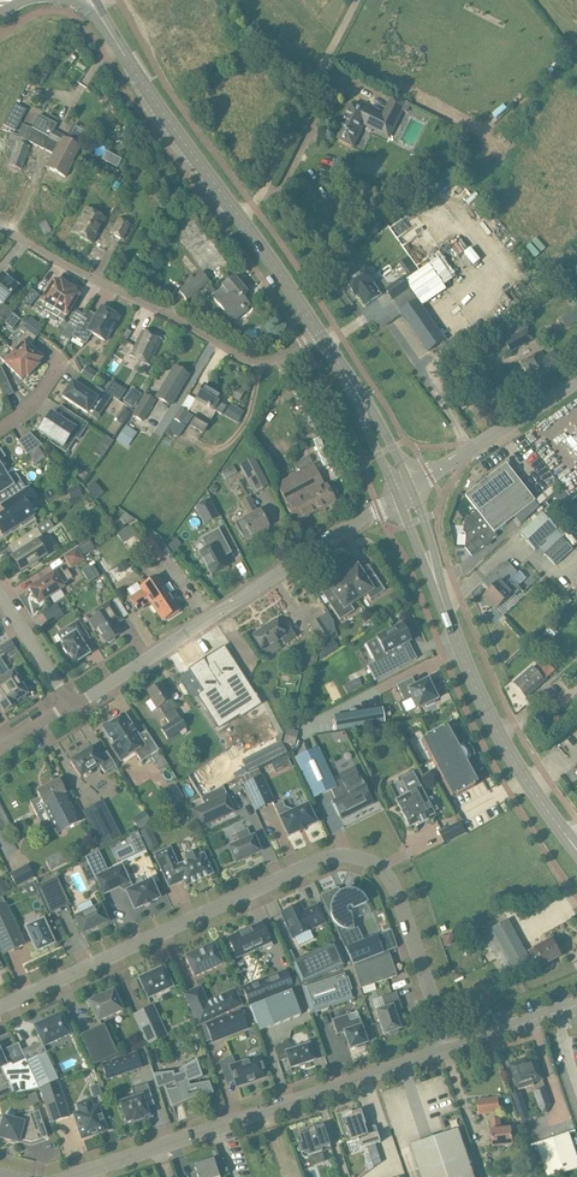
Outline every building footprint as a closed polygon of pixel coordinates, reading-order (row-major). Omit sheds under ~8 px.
[(342,128),(337,138),(354,147),(364,126),(367,121),(393,134),(397,125),(403,112),(406,113),(410,104),(408,103),(408,102),(394,95),(384,116),(354,101),(351,108),(348,107),(338,127),(342,128)] [(25,111),(16,105),(6,121),(6,122),(4,125),(15,131),(25,111)] [(35,123),(32,128),(32,129),(49,138),(48,139),(58,144),(57,147),(64,150),(64,152),(66,153),(64,158),(73,162),(81,148),(78,146),(81,140),(70,134),(67,140),(63,138),(64,137),(53,131),(56,124),(39,115),(35,123)] [(32,129),(32,128),(22,124),(18,137),(10,134),(6,146),(14,149),(8,165),(21,170),(30,147),(26,146),(28,142),(53,154),(46,168),(65,178),(73,162),(64,158),(66,153),(64,152),(64,150),(57,147),(58,144),(48,139),(49,138),(32,129)] [(444,149),(433,160),(442,170),(453,159),(444,149)] [(109,165),(104,173),(112,177),(117,170),(109,165)] [(106,219),(86,208),(72,234),(92,244),(106,219)] [(130,225),(119,219),(111,234),(122,240),(130,225)] [(51,232),(46,220),(39,224),(44,235),(51,232)] [(351,266),(356,262),(352,257),(347,261),(351,266)] [(366,306),(382,295),(374,284),(375,284),(364,268),(345,281),(356,297),(359,295),(366,306)] [(209,282),(201,272),(193,279),(191,276),(188,279),(190,282),(179,291),(187,301),(188,300),(190,302),(198,296),(196,294),(204,287),(212,297),(230,319),(248,305),(241,298),(246,293),(233,278),(222,287),(223,288),(217,293),(209,282)] [(3,274),(0,278),(0,302),(3,305),(10,296),(11,297),(19,287),(3,274)] [(387,291),(393,300),(409,289),(402,280),(387,291)] [(54,281),(39,306),(45,310),(51,314),(54,309),(68,286),(61,282),(60,284),(54,281)] [(54,309),(51,314),(58,318),(64,321),(79,295),(73,292),(75,290),(68,286),(54,309)] [(39,295),(32,290),(21,303),(28,309),(39,295)] [(403,314),(429,352),(445,341),(417,301),(402,312),(403,314)] [(73,337),(70,341),(81,348),(84,343),(85,344),(91,334),(104,342),(119,318),(117,317),(117,314),(113,311),(110,313),(101,307),(89,326),(81,321),(76,330),(75,330),(72,336),(73,337)] [(76,330),(81,321),(84,316),(76,311),(68,325),(75,330),(76,330)] [(571,319),(570,317),(563,321),(564,323),(563,323),(566,328),(576,322),(576,316),(571,319)] [(10,348),(14,352),(33,371),(39,365),(37,364),(42,359),(29,346),(34,341),(40,334),(26,323),(20,331),(24,334),(10,348)] [(527,344),(517,327),(501,335),(503,339),(490,346),(497,360),(527,344)] [(133,350),(130,356),(150,366),(162,341),(142,331),(133,350)] [(14,352),(9,357),(5,353),(0,358),(21,379),(26,375),(28,376),(33,371),(14,352)] [(555,354),(546,360),(542,352),(523,364),(538,389),(557,377),(555,374),(564,368),(555,354)] [(1,367),(0,368),(0,386),(0,387),(9,383),(1,367)] [(92,381),(97,373),(85,367),(80,374),(92,381)] [(188,377),(176,369),(157,399),(171,408),(184,387),(183,386),(188,377)] [(104,391),(119,401),(126,390),(112,380),(104,391)] [(91,394),(72,382),(62,397),(87,414),(97,399),(106,406),(112,397),(96,386),(91,394)] [(197,399),(196,400),(214,411),(216,412),(221,415),(226,407),(219,403),(222,397),(204,386),(197,399)] [(234,386),(229,396),(239,401),(244,390),(234,386)] [(123,403),(134,408),(141,392),(130,387),(123,403)] [(470,406),(463,395),(456,399),(463,411),(470,406)] [(156,403),(146,396),(133,416),(142,422),(156,403)] [(196,400),(190,411),(198,416),(192,426),(203,433),(216,412),(214,411),(196,400)] [(180,407),(167,429),(179,437),(186,426),(193,415),(182,408),(180,407)] [(88,425),(69,412),(62,421),(51,414),(45,423),(44,422),(39,429),(41,430),(39,432),(52,440),(51,443),(66,453),(75,438),(78,440),(88,425)] [(137,433),(126,426),(116,441),(127,448),(137,433)] [(42,446),(30,434),(18,441),(27,455),(42,446)] [(105,436),(101,442),(109,447),(113,441),(105,436)] [(313,463),(309,456),(295,463),(299,470),(313,463)] [(271,486),(255,458),(239,466),(255,495),(271,486)] [(536,501),(507,464),(466,496),(477,511),(465,520),(464,532),(467,536),(466,548),(473,557),(499,536),(496,533),(536,501)] [(220,473),(224,480),(237,473),(233,466),(220,473)] [(332,500),(314,466),(306,470),(301,473),(277,485),(288,506),(289,505),(289,506),(286,508),(292,521),(332,500)] [(0,472),(0,494),(6,490),(11,497),(25,488),(16,474),(8,479),(3,471),(0,472)] [(83,497),(79,486),(67,490),(71,501),(83,497)] [(25,488),(11,497),(5,501),(10,509),(0,515),(0,532),(3,536),(20,525),(22,529),(35,521),(36,522),(36,521),(28,508),(38,501),(28,487),(25,488)] [(258,513),(250,497),(241,502),(249,517),(235,524),(240,534),(247,531),(247,532),(248,531),(251,536),(269,527),(260,511),(258,513)] [(127,514),(121,518),(126,525),(134,519),(127,514)] [(558,530),(543,514),(521,535),(535,551),(558,530)] [(46,543),(37,528),(19,539),(24,546),(21,550),(22,551),(12,557),(14,560),(13,561),(13,562),(13,563),(13,564),(14,565),(14,566),(15,567),(15,568),(16,568),(17,569),(18,569),(19,569),(21,572),(29,566),(30,569),(38,564),(37,562),(45,556),(41,549),(46,543)] [(228,546),(218,529),(201,539),(207,549),(199,553),(211,576),(228,567),(219,551),(228,546)] [(164,558),(147,533),(138,539),(141,545),(154,565),(164,558)] [(574,548),(564,537),(545,555),(555,566),(574,548)] [(95,549),(89,539),(78,546),(84,556),(95,549)] [(84,561),(77,550),(65,557),(72,568),(84,561)] [(125,559),(115,566),(121,574),(130,567),(125,559)] [(502,565),(483,582),(483,583),(484,582),(491,591),(485,597),(496,610),(513,594),(515,597),(522,591),(513,580),(519,575),(511,565),(510,564),(509,564),(508,563),(507,563),(506,563),(505,563),(504,564),(503,564),(502,565)] [(103,574),(97,564),(90,568),(96,578),(103,574)] [(342,576),(358,600),(366,595),(370,601),(385,591),(375,576),(367,581),(357,566),(354,568),(353,567),(350,567),(348,568),(346,570),(344,572),(345,574),(342,576)] [(64,572),(61,568),(53,573),(53,574),(29,589),(32,595),(31,598),(36,601),(38,604),(64,588),(62,585),(73,578),(67,570),(64,572)] [(180,610),(157,576),(140,587),(142,590),(130,598),(138,610),(150,602),(163,622),(164,620),(165,622),(179,613),(178,611),(180,610)] [(358,600),(342,576),(340,578),(339,576),(336,576),(334,577),(333,579),(331,580),(330,582),(331,583),(328,585),(338,600),(330,606),(340,621),(354,611),(350,605),(358,600)] [(122,620),(110,602),(95,612),(97,616),(89,621),(96,631),(97,630),(106,644),(107,643),(110,644),(115,641),(115,638),(121,634),(115,625),(122,620)] [(56,605),(42,613),(45,619),(51,615),(54,620),(63,615),(56,605)] [(565,623),(576,635),(576,623),(571,616),(565,623)] [(331,635),(320,619),(310,625),(321,641),(331,635)] [(283,632),(275,620),(252,636),(262,652),(281,639),(285,645),(297,637),(290,627),(283,632)] [(67,629),(57,635),(61,642),(64,646),(63,649),(66,654),(69,654),(75,663),(89,654),(82,644),(89,639),(78,621),(67,629)] [(401,646),(410,641),(402,625),(373,640),(382,659),(367,667),(375,681),(410,663),(401,646)] [(205,663),(240,716),(258,705),(239,674),(236,676),(230,667),(233,665),(224,651),(206,662),(205,663)] [(204,659),(188,669),(203,693),(199,695),(215,720),(218,726),(237,714),(238,713),(205,663),(206,662),(204,659)] [(1,680),(15,702),(17,701),(18,703),(26,698),(25,696),(27,695),(23,688),(25,687),(23,682),(25,682),(17,670),(10,674),(2,661),(0,662),(0,679),(1,680)] [(556,671),(547,661),(536,670),(534,668),(515,684),(528,698),(546,682),(545,681),(556,671)] [(412,678),(397,686),(404,701),(412,697),(417,708),(417,709),(418,709),(418,708),(425,705),(426,705),(426,707),(435,703),(434,701),(433,701),(436,700),(437,700),(437,698),(436,699),(428,681),(428,680),(426,680),(427,681),(416,686),(412,678)] [(15,702),(1,680),(0,681),(0,706),(4,712),(17,704),(15,702)] [(172,700),(161,683),(160,684),(158,683),(154,686),(154,688),(148,692),(153,699),(151,700),(157,710),(159,709),(164,717),(169,724),(161,729),(168,740),(185,729),(178,718),(180,717),(175,710),(177,709),(171,701),(172,700)] [(326,687),(333,702),(341,698),(334,683),(326,687)] [(336,731),(365,726),(362,712),(334,717),(336,731)] [(138,737),(124,715),(113,723),(112,721),(110,721),(105,724),(105,726),(106,728),(103,729),(115,747),(113,747),(112,747),(121,761),(135,752),(141,762),(159,751),(146,731),(138,737)] [(473,785),(477,783),(466,762),(468,761),(468,760),(468,759),(469,758),(469,757),(469,756),(469,755),(468,755),(468,753),(467,752),(466,750),(465,749),(464,748),(462,747),(461,747),(460,746),(458,747),(447,727),(443,729),(442,728),(425,737),(425,739),(421,741),(451,797),(456,795),(456,796),(474,786),(473,785)] [(99,758),(92,748),(70,762),(80,778),(84,776),(86,777),(91,774),(91,771),(100,766),(105,774),(116,767),(107,753),(99,758)] [(336,788),(318,748),(295,758),(313,798),(312,798),(313,799),(337,788),(336,787),(336,788)] [(288,757),(271,765),(273,770),(276,775),(286,770),(287,769),(288,769),(292,767),(288,757)] [(373,804),(355,767),(339,775),(348,793),(332,801),(341,820),(373,804)] [(240,778),(243,783),(255,811),(274,802),(259,769),(240,778)] [(426,801),(421,790),(413,774),(410,775),(411,776),(412,775),(417,785),(407,790),(409,794),(396,801),(409,827),(417,823),(417,825),(417,826),(428,821),(427,818),(434,815),(432,812),(437,810),(431,799),(426,801)] [(36,792),(47,813),(70,801),(69,800),(74,798),(69,787),(64,790),(59,780),(36,792)] [(183,796),(175,784),(164,792),(172,804),(183,796)] [(235,812),(223,787),(201,798),(204,805),(192,811),(200,828),(235,812)] [(80,822),(70,801),(47,813),(57,833),(80,822)] [(121,837),(103,801),(84,811),(90,822),(103,847),(121,837)] [(286,809),(282,802),(274,806),(288,837),(299,831),(299,832),(306,830),(305,829),(316,823),(307,805),(293,812),(292,811),(287,809),(286,809)] [(151,822),(145,811),(132,819),(139,829),(151,822)] [(445,843),(464,833),(459,823),(439,833),(445,843)] [(149,849),(158,846),(151,828),(142,831),(149,849)] [(251,838),(247,830),(236,835),(240,843),(229,848),(231,852),(229,853),(233,860),(234,859),(236,863),(260,852),(253,837),(251,838)] [(178,866),(170,848),(154,855),(169,887),(183,881),(186,886),(212,874),(203,855),(200,856),(200,854),(197,852),(194,852),(190,854),(188,857),(188,860),(188,861),(178,866)] [(63,851),(58,853),(63,865),(69,862),(63,851)] [(34,878),(27,864),(18,869),(9,874),(16,887),(34,878)] [(132,889),(121,865),(96,877),(104,894),(118,887),(126,892),(134,910),(144,906),(150,903),(159,899),(151,881),(132,889)] [(96,880),(91,869),(83,873),(88,883),(96,880)] [(1,878),(0,878),(0,895),(8,890),(1,878)] [(38,887),(50,914),(52,912),(61,909),(60,906),(63,905),(64,907),(69,905),(57,879),(40,886),(38,887)] [(33,884),(25,888),(28,894),(36,890),(33,884)] [(341,894),(338,888),(329,892),(328,891),(321,894),(322,895),(320,896),(353,966),(383,954),(376,936),(363,942),(349,912),(366,904),(364,901),(362,898),(360,896),(357,895),(354,893),(351,893),(348,893),(344,893),(341,894)] [(5,905),(2,897),(0,898),(0,947),(4,955),(24,945),(6,905),(5,905)] [(81,916),(75,918),(82,934),(107,922),(100,907),(93,910),(90,901),(77,907),(81,916)] [(299,906),(282,914),(293,938),(294,938),(298,946),(313,939),(309,931),(311,930),(310,929),(325,923),(317,906),(303,913),(299,906)] [(39,922),(38,919),(27,924),(29,927),(25,928),(36,952),(54,944),(43,920),(39,922)] [(61,920),(54,922),(57,937),(64,935),(61,920)] [(508,920),(493,929),(493,931),(484,936),(506,974),(515,969),(516,970),(531,961),(539,956),(547,970),(555,965),(553,961),(561,956),(553,941),(545,945),(543,943),(526,953),(508,920)] [(272,946),(261,923),(243,931),(244,933),(237,936),(237,934),(228,939),(230,944),(228,945),(232,953),(234,952),(237,958),(265,945),(266,948),(272,946)] [(443,945),(455,945),(455,933),(443,933),(443,945)] [(344,965),(334,943),(292,963),(302,985),(344,965)] [(222,965),(213,945),(185,958),(194,977),(222,965)] [(388,952),(383,954),(353,966),(360,989),(397,976),(388,952)] [(172,988),(163,968),(138,979),(148,999),(172,988)] [(452,971),(455,981),(464,976),(459,970),(452,971)] [(293,989),(286,971),(242,988),(249,1006),(293,989)] [(354,1000),(345,972),(302,987),(311,1014),(354,1000)] [(122,1011),(113,991),(89,1002),(98,1022),(122,1011)] [(301,1015),(291,991),(250,1007),(259,1031),(301,1015)] [(402,1010),(396,993),(381,998),(384,1007),(383,1010),(376,1012),(384,1035),(389,1033),(390,1036),(399,1033),(398,1030),(400,1029),(394,1012),(402,1010)] [(223,996),(192,1010),(199,1025),(230,1011),(241,1006),(238,998),(226,1003),(223,996)] [(167,1036),(153,1007),(133,1016),(147,1045),(167,1036)] [(248,1029),(241,1011),(205,1025),(212,1043),(248,1029)] [(348,1015),(332,1020),(337,1035),(344,1033),(349,1049),(357,1047),(358,1049),(365,1047),(364,1044),(367,1044),(361,1027),(362,1027),(359,1018),(357,1012),(348,1015)] [(70,1035),(61,1015),(38,1026),(36,1031),(44,1047),(70,1035)] [(118,1056),(104,1025),(80,1036),(94,1067),(118,1056)] [(18,1044),(16,1045),(18,1048),(19,1048),(23,1057),(6,1065),(0,1053),(0,1068),(13,1095),(39,1089),(18,1044)] [(291,1051),(289,1044),(284,1046),(284,1045),(274,1048),(278,1062),(287,1059),(291,1069),(314,1061),(309,1045),(291,1051)] [(58,1080),(46,1053),(27,1062),(40,1088),(58,1080)] [(142,1068),(137,1053),(102,1065),(107,1080),(142,1068)] [(266,1077),(259,1057),(235,1066),(232,1059),(220,1063),(227,1084),(235,1081),(237,1087),(266,1077)] [(202,1078),(196,1061),(179,1071),(180,1074),(174,1076),(173,1073),(153,1075),(158,1089),(174,1083),(176,1089),(166,1091),(172,1109),(189,1101),(213,1095),(209,1083),(189,1086),(188,1083),(202,1078)] [(540,1067),(538,1061),(532,1063),(533,1064),(524,1067),(522,1061),(511,1065),(519,1091),(534,1086),(533,1083),(543,1080),(539,1067),(540,1067)] [(70,1117),(58,1083),(40,1089),(51,1123),(70,1117)] [(89,1087),(93,1099),(102,1096),(98,1084),(89,1087)] [(154,1106),(147,1085),(131,1090),(134,1098),(119,1103),(126,1124),(132,1122),(133,1123),(143,1120),(143,1118),(149,1116),(146,1108),(154,1106)] [(535,1090),(539,1112),(551,1110),(548,1088),(535,1090)] [(94,1108),(91,1099),(75,1104),(78,1113),(74,1114),(82,1139),(106,1131),(98,1106),(94,1108)] [(499,1113),(498,1099),(477,1101),(479,1115),(499,1113)] [(39,1111),(25,1116),(23,1123),(3,1118),(2,1123),(0,1123),(0,1138),(18,1143),(19,1139),(32,1142),(48,1137),(39,1111)] [(344,1113),(341,1114),(342,1118),(346,1128),(345,1130),(346,1134),(348,1136),(351,1143),(359,1140),(362,1149),(381,1143),(376,1126),(368,1129),(362,1111),(354,1114),(352,1111),(350,1111),(349,1111),(345,1112),(344,1113)] [(501,1130),(500,1119),(491,1120),(492,1131),(491,1131),(493,1148),(513,1146),(511,1129),(501,1130)] [(331,1147),(323,1124),(314,1127),(315,1129),(297,1135),(303,1152),(302,1153),(302,1154),(302,1155),(302,1156),(303,1157),(304,1158),(305,1158),(306,1159),(307,1159),(308,1158),(309,1158),(310,1157),(310,1156),(323,1152),(322,1150),(331,1147)] [(459,1130),(411,1147),(421,1176),(475,1176),(459,1130)] [(569,1134),(537,1145),(548,1176),(557,1176),(576,1170),(576,1157),(569,1134)] [(215,1160),(195,1166),(199,1176),(221,1176),(215,1160)]
